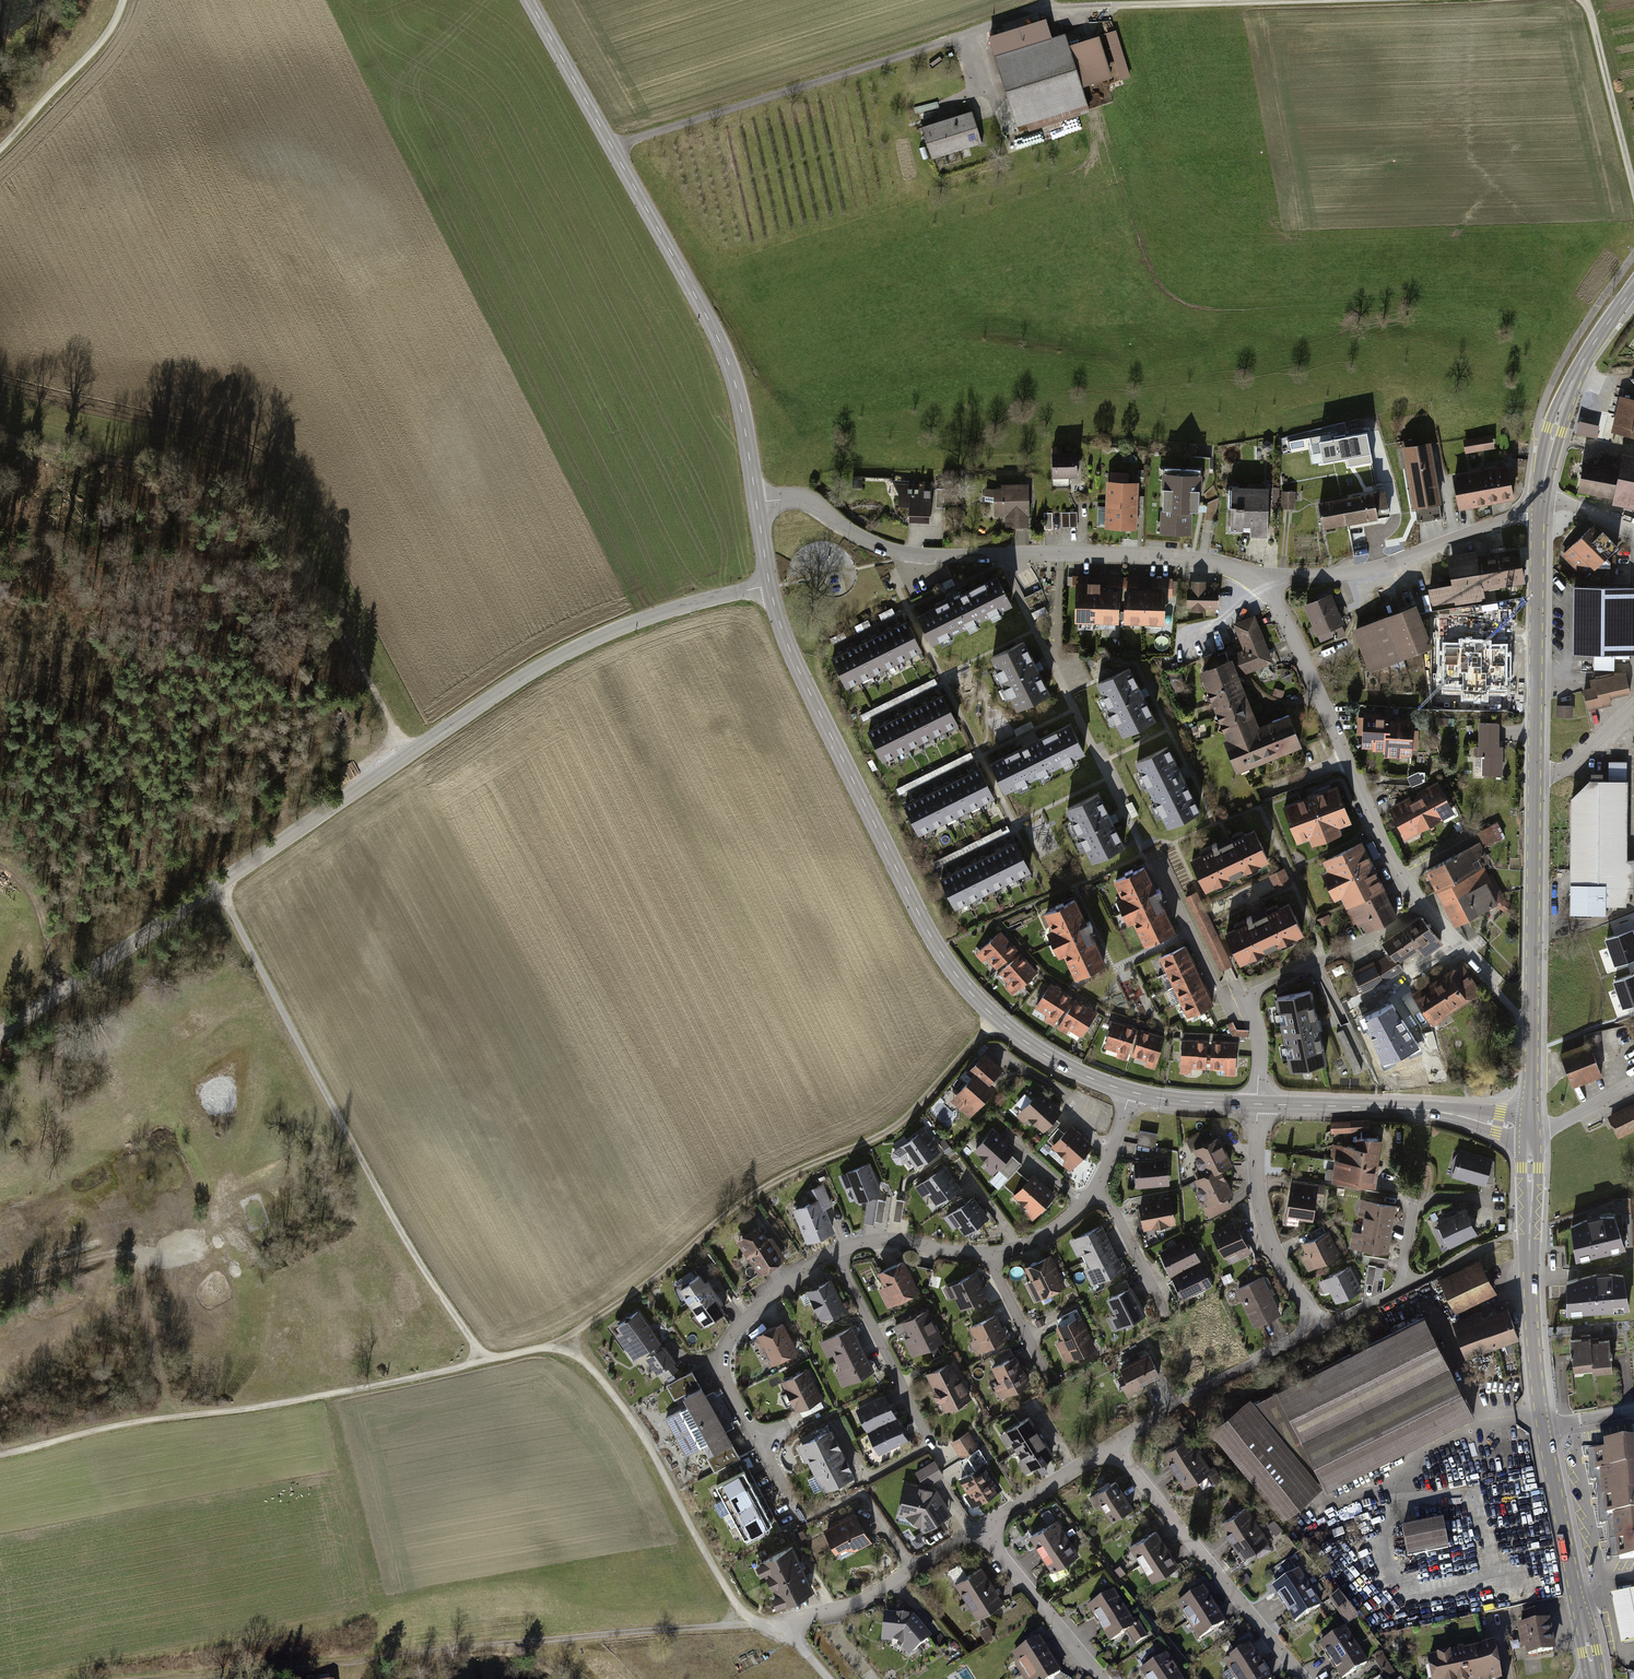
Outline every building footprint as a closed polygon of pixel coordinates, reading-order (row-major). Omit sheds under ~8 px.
[(1046,15),(987,33),(1016,124),(1027,121),(1029,128),(1089,110),(1064,31),(1052,34),(1046,15)] [(971,112),(920,128),(931,160),(982,144),(971,112)] [(1621,396),(1614,431),(1633,435),(1633,399),(1621,396)] [(1582,421),(1579,420),(1576,432),(1597,437),(1600,425),(1582,421)] [(1372,463),(1367,434),(1319,443),(1323,464),(1348,459),(1349,468),(1372,463)] [(1465,442),(1467,456),(1496,451),(1494,437),(1465,442)] [(1413,508),(1415,508),(1439,503),(1441,503),(1431,440),(1403,445),(1413,508)] [(1633,510),(1633,454),(1627,453),(1624,470),(1600,466),(1595,494),(1617,498),(1616,507),(1633,510)] [(1076,454),(1050,454),(1051,478),(1077,478),(1076,454)] [(1595,494),(1600,466),(1584,463),(1579,491),(1595,494)] [(1506,467),(1480,473),(1486,505),(1512,500),(1506,467)] [(1202,476),(1163,473),(1160,533),(1192,535),(1193,511),(1200,511),(1202,476)] [(1480,473),(1453,478),(1460,510),(1486,505),(1480,473)] [(1137,482),(1105,481),(1103,527),(1135,528),(1137,482)] [(931,484),(900,483),(900,505),(912,505),(911,521),(930,521),(931,484)] [(1027,487),(996,487),(996,516),(1006,516),(1006,525),(1028,525),(1027,487)] [(1267,490),(1229,490),(1229,536),(1266,536),(1267,490)] [(1295,493),(1281,492),(1280,509),(1294,510),(1295,493)] [(1342,499),(1346,522),(1389,514),(1385,492),(1342,499)] [(1346,522),(1342,499),(1319,504),(1323,526),(1346,522)] [(1442,519),(1439,503),(1415,508),(1418,523),(1442,519)] [(1052,529),(1052,513),(1044,513),(1045,529),(1052,529)] [(1062,513),(1062,528),(1077,527),(1077,513),(1062,513)] [(1592,524),(1560,556),(1584,580),(1619,546),(1603,529),(1600,532),(1592,524)] [(1505,546),(1448,555),(1452,586),(1426,590),(1426,593),(1416,595),(1419,609),(1428,608),(1429,610),(1483,602),(1482,591),(1524,584),(1519,548),(1505,550),(1505,546)] [(996,575),(919,614),(933,641),(1010,603),(996,575)] [(1143,577),(1110,576),(1110,585),(1142,586),(1143,577)] [(1092,577),(1075,577),(1075,586),(1079,586),(1079,623),(1101,623),(1124,623),(1124,590),(1106,590),(1106,581),(1092,581),(1092,577)] [(1156,590),(1124,590),(1124,623),(1147,623),(1170,623),(1170,614),(1170,595),(1178,595),(1178,579),(1156,579),(1156,590)] [(1197,588),(1193,588),(1191,605),(1195,606),(1195,612),(1207,613),(1207,606),(1223,607),(1224,590),(1210,589),(1211,581),(1197,580),(1197,588)] [(1633,656),(1633,587),(1576,587),(1576,656),(1633,656)] [(1329,595),(1302,607),(1319,645),(1333,639),(1329,631),(1342,625),(1329,595)] [(1415,606),(1352,631),(1369,673),(1432,647),(1415,606)] [(1310,746),(1297,712),(1265,724),(1247,677),(1251,675),(1280,664),(1261,614),(1237,623),(1249,653),(1235,659),(1231,650),(1218,655),(1217,653),(1207,657),(1211,668),(1205,670),(1243,772),(1310,746)] [(920,650),(906,621),(894,627),(908,656),(920,650)] [(908,656),(894,627),(882,633),(896,662),(908,656)] [(896,662),(882,633),(870,639),(884,668),(896,662)] [(884,668),(870,639),(857,645),(871,674),(884,668)] [(1459,643),(1442,643),(1442,651),(1438,651),(1438,679),(1442,679),(1442,690),(1461,690),(1461,702),(1489,702),(1489,693),(1508,693),(1508,680),(1512,680),(1512,652),(1508,652),(1508,644),(1491,644),(1491,639),(1459,639),(1459,643)] [(1023,642),(993,656),(1018,708),(1048,694),(1023,642)] [(871,674),(857,645),(845,651),(859,680),(871,674)] [(859,680),(845,651),(832,658),(846,686),(859,680)] [(1128,668),(1098,683),(1123,735),(1153,720),(1128,668)] [(1598,679),(1600,685),(1585,688),(1590,711),(1616,705),(1615,699),(1633,695),(1633,694),(1629,672),(1598,679)] [(1287,690),(1277,688),(1276,696),(1286,698),(1287,690)] [(956,723),(942,695),(930,701),(944,730),(956,723)] [(944,730),(930,701),(918,707),(932,735),(944,730)] [(1576,706),(1558,707),(1559,721),(1577,721),(1576,706)] [(932,735),(918,707),(906,713),(920,741),(932,735)] [(920,741),(906,713),(893,719),(908,747),(920,741)] [(1386,718),(1361,718),(1361,749),(1373,749),(1373,753),(1386,753),(1386,722),(1386,718)] [(908,747),(893,719),(881,725),(895,753),(908,747)] [(1455,720),(1439,720),(1440,728),(1455,728),(1455,720)] [(1411,722),(1386,722),(1386,753),(1385,759),(1400,760),(1400,757),(1409,757),(1409,751),(1419,751),(1419,732),(1411,732),(1411,722)] [(1069,724),(992,761),(1005,788),(1082,751),(1069,724)] [(895,753),(881,725),(869,731),(883,760),(895,753)] [(1498,725),(1477,725),(1477,757),(1481,757),(1481,776),(1502,776),(1502,747),(1498,747),(1498,725)] [(1166,748),(1136,763),(1168,826),(1198,811),(1166,748)] [(1628,763),(1609,763),(1609,776),(1628,777),(1628,763)] [(992,797),(978,768),(966,774),(980,803),(992,797)] [(980,803),(966,774),(954,780),(968,809),(980,803)] [(1628,779),(1587,779),(1565,799),(1565,912),(1606,913),(1606,902),(1633,902),(1633,854),(1627,854),(1628,779)] [(968,809),(954,780),(942,786),(956,815),(968,809)] [(1439,783),(1414,796),(1431,828),(1456,815),(1439,783)] [(956,815),(942,786),(930,792),(944,821),(956,815)] [(1342,786),(1286,808),(1302,846),(1313,841),(1316,848),(1348,835),(1345,828),(1357,823),(1342,786)] [(944,821),(930,792),(917,798),(931,827),(944,821)] [(1099,795),(1068,810),(1092,860),(1123,845),(1099,795)] [(1414,796),(1389,810),(1406,842),(1431,828),(1414,796)] [(931,827),(917,798),(905,804),(919,833),(931,827)] [(1499,824),(1482,833),(1491,848),(1507,839),(1499,824)] [(1260,831),(1195,860),(1210,891),(1274,861),(1260,831)] [(1029,871),(1015,842),(1003,848),(1017,877),(1029,871)] [(1404,916),(1368,842),(1329,860),(1334,869),(1327,872),(1340,899),(1346,896),(1350,903),(1352,907),(1347,909),(1356,928),(1360,925),(1365,934),(1404,916)] [(1427,873),(1436,891),(1482,867),(1489,864),(1480,846),(1427,873)] [(1017,877),(1003,848),(991,854),(1005,882),(1017,877)] [(1005,882),(991,854),(979,860),(993,888),(1005,882)] [(993,888),(979,860),(966,866),(980,894),(993,888)] [(980,894),(966,866),(954,872),(968,900),(980,894)] [(1143,866),(1110,882),(1117,895),(1112,898),(1126,926),(1131,924),(1143,947),(1175,931),(1143,866)] [(1488,879),(1482,867),(1436,891),(1455,927),(1504,902),(1491,877),(1488,879)] [(1269,877),(1276,893),(1292,886),(1285,870),(1269,877)] [(968,900),(954,872),(941,878),(955,907),(968,900)] [(1075,900),(1044,914),(1051,929),(1045,932),(1051,946),(1057,960),(1063,957),(1072,980),(1104,966),(1075,900)] [(1290,903),(1225,933),(1240,964),(1304,934),(1290,903)] [(1319,922),(1322,928),(1333,924),(1330,917),(1319,922)] [(1373,962),(1354,972),(1363,990),(1383,981),(1402,968),(1397,961),(1418,945),(1424,953),(1440,941),(1422,918),(1384,945),(1391,953),(1374,964),(1373,962)] [(1605,938),(1614,965),(1633,958),(1633,936),(1632,929),(1605,938)] [(1020,954),(1000,932),(973,956),(981,964),(986,960),(998,974),(1020,954)] [(1158,959),(1165,973),(1192,960),(1185,946),(1158,959)] [(1011,998),(1038,974),(1020,954),(998,974),(1008,984),(1003,989),(1011,998)] [(1165,973),(1172,988),(1199,975),(1192,960),(1165,973)] [(1416,997),(1433,1021),(1478,990),(1462,966),(1416,997)] [(1612,981),(1622,1008),(1633,1003),(1633,973),(1612,981)] [(1172,988),(1178,1002),(1206,989),(1199,975),(1172,988)] [(1072,999),(1049,985),(1035,1009),(1046,1016),(1041,1023),(1053,1030),(1072,999)] [(1178,1002),(1185,1016),(1212,1004),(1206,989),(1178,1002)] [(1309,994),(1276,1000),(1290,1072),(1323,1065),(1309,994)] [(1081,1037),(1096,1013),(1072,999),(1053,1030),(1065,1037),(1069,1030),(1081,1037)] [(1383,1061),(1420,1044),(1393,1003),(1366,1017),(1370,1027),(1367,1028),(1383,1061)] [(1137,1030),(1111,1022),(1103,1047),(1119,1052),(1116,1060),(1127,1064),(1129,1056),(1137,1030)] [(1251,1029),(1239,1029),(1235,1022),(1229,1025),(1234,1036),(1251,1037),(1251,1029)] [(1153,1071),(1163,1038),(1137,1030),(1129,1056),(1145,1061),(1143,1068),(1153,1071)] [(1337,1033),(1355,1073),(1362,1070),(1343,1030),(1337,1033)] [(1211,1041),(1181,1039),(1179,1074),(1192,1075),(1192,1068),(1210,1069),(1211,1041)] [(1353,1041),(1363,1070),(1370,1067),(1360,1039),(1353,1041)] [(1238,1056),(1239,1042),(1211,1041),(1210,1069),(1224,1070),(1224,1077),(1237,1078),(1238,1056)] [(1561,1053),(1573,1085),(1601,1075),(1589,1043),(1561,1053)] [(949,1099),(968,1117),(996,1088),(990,1082),(1003,1068),(985,1052),(966,1071),(971,1076),(949,1099)] [(1065,1110),(1042,1090),(1034,1100),(1028,1095),(1019,1106),(1024,1110),(1021,1114),(1043,1134),(1046,1131),(1052,1136),(1063,1124),(1057,1118),(1065,1110)] [(1607,1116),(1618,1139),(1633,1131),(1633,1103),(1607,1116)] [(1332,1123),(1332,1133),(1368,1131),(1368,1124),(1368,1120),(1332,1123)] [(1096,1145),(1073,1125),(1066,1133),(1061,1128),(1049,1141),(1054,1146),(1052,1148),(1067,1161),(1062,1166),(1072,1174),(1096,1145)] [(1019,1150),(995,1129),(980,1146),(976,1151),(989,1163),(984,1168),(995,1178),(991,1182),(1001,1191),(1006,1185),(1019,1171),(1025,1164),(1015,1155),(1019,1150)] [(943,1152),(927,1130),(892,1155),(902,1168),(910,1162),(917,1171),(943,1152)] [(1194,1151),(1197,1150),(1210,1174),(1217,1171),(1219,1174),(1225,1171),(1237,1165),(1222,1136),(1217,1139),(1212,1130),(1189,1142),(1194,1151)] [(1154,1134),(1137,1131),(1135,1143),(1152,1146),(1154,1134)] [(1331,1158),(1377,1164),(1380,1138),(1355,1135),(1354,1146),(1331,1143),(1329,1158),(1331,1158)] [(941,1143),(951,1155),(955,1151),(946,1139),(941,1143)] [(1492,1160),(1461,1151),(1454,1175),(1483,1183),(1485,1184),(1492,1160)] [(1163,1158),(1130,1161),(1133,1189),(1166,1186),(1163,1158)] [(1377,1164),(1331,1158),(1329,1181),(1374,1187),(1377,1164)] [(858,1204),(884,1193),(873,1163),(839,1176),(845,1190),(852,1188),(858,1204)] [(964,1190),(947,1166),(916,1188),(924,1200),(931,1196),(939,1207),(964,1190)] [(1058,1196),(1035,1175),(1029,1180),(1019,1171),(1006,1185),(1017,1194),(1015,1197),(1029,1209),(1024,1214),(1034,1222),(1058,1196)] [(1210,1174),(1198,1181),(1212,1206),(1205,1209),(1211,1221),(1235,1208),(1231,1200),(1238,1196),(1225,1171),(1219,1174),(1217,1171),(1210,1174)] [(1326,1188),(1292,1182),(1285,1224),(1296,1226),(1297,1220),(1312,1222),(1316,1199),(1324,1200),(1326,1188)] [(795,1210),(809,1243),(837,1231),(828,1210),(835,1207),(825,1185),(808,1192),(813,1202),(795,1210)] [(991,1220),(976,1197),(945,1218),(954,1232),(960,1228),(966,1237),(991,1220)] [(1169,1198),(1134,1204),(1139,1230),(1174,1224),(1169,1198)] [(906,1201),(897,1200),(894,1222),(903,1223),(906,1201)] [(1366,1216),(1364,1225),(1392,1230),(1396,1205),(1362,1200),(1360,1215),(1366,1216)] [(888,1202),(879,1201),(877,1222),(885,1223),(888,1202)] [(1476,1231),(1466,1211),(1438,1225),(1447,1245),(1476,1231)] [(1593,1217),(1572,1227),(1577,1258),(1624,1247),(1615,1216),(1593,1217)] [(1239,1221),(1213,1235),(1227,1260),(1240,1253),(1243,1260),(1255,1253),(1239,1221)] [(761,1225),(738,1241),(764,1275),(790,1256),(775,1236),(771,1238),(761,1225)] [(1066,1242),(1089,1287),(1121,1270),(1098,1225),(1066,1242)] [(1388,1253),(1392,1230),(1364,1225),(1363,1234),(1353,1232),(1351,1247),(1388,1253)] [(1329,1233),(1304,1246),(1308,1254),(1302,1257),(1309,1271),(1340,1255),(1329,1233)] [(1156,1253),(1168,1277),(1199,1261),(1187,1237),(1156,1253)] [(1030,1303),(1063,1288),(1047,1254),(1021,1267),(1028,1281),(1021,1285),(1030,1303)] [(1363,1263),(1368,1264),(1384,1266),(1387,1267),(1388,1259),(1364,1256),(1363,1263)] [(918,1291),(901,1259),(876,1272),(883,1287),(876,1290),(885,1308),(918,1291)] [(1199,1261),(1168,1277),(1181,1301),(1191,1296),(1202,1290),(1212,1285),(1199,1261)] [(1438,1282),(1455,1316),(1495,1296),(1479,1262),(1438,1282)] [(1382,1281),(1384,1266),(1368,1264),(1365,1283),(1374,1284),(1374,1279),(1382,1281)] [(1229,1266),(1219,1271),(1222,1277),(1232,1273),(1229,1266)] [(1351,1268),(1318,1284),(1323,1295),(1331,1291),(1336,1302),(1361,1290),(1351,1268)] [(1595,1269),(1565,1275),(1565,1310),(1629,1305),(1622,1270),(1608,1269),(1595,1269)] [(952,1297),(958,1311),(986,1298),(974,1272),(940,1288),(946,1300),(952,1297)] [(696,1275),(675,1289),(702,1326),(722,1312),(717,1305),(721,1302),(705,1279),(701,1282),(696,1275)] [(1266,1277),(1238,1290),(1256,1327),(1284,1314),(1271,1288),(1275,1286),(1271,1278),(1267,1279),(1266,1277)] [(817,1322),(843,1309),(828,1279),(797,1295),(807,1314),(812,1311),(817,1322)] [(1112,1331),(1143,1315),(1129,1286),(1102,1299),(1110,1316),(1105,1318),(1112,1331)] [(1464,1358),(1519,1339),(1509,1309),(1483,1318),(1481,1312),(1452,1322),(1464,1358)] [(660,1347),(636,1310),(607,1329),(631,1365),(642,1358),(657,1381),(676,1369),(672,1363),(674,1362),(663,1345),(660,1347)] [(907,1328),(919,1351),(941,1340),(926,1311),(910,1320),(909,1318),(895,1325),(899,1333),(907,1328)] [(972,1355),(1005,1338),(993,1314),(967,1327),(973,1339),(966,1342),(972,1355)] [(1063,1363),(1094,1347),(1078,1316),(1053,1329),(1058,1340),(1053,1343),(1063,1363)] [(1325,1492),(1474,1417),(1424,1318),(1275,1393),(1322,1487),(1325,1492)] [(796,1353),(780,1323),(753,1337),(769,1368),(796,1353)] [(829,1340),(839,1360),(861,1349),(856,1338),(859,1332),(856,1326),(829,1340)] [(1588,1338),(1568,1340),(1571,1372),(1592,1370),(1589,1343),(1588,1338)] [(1609,1341),(1589,1343),(1592,1370),(1592,1375),(1612,1373),(1609,1341)] [(861,1349),(839,1360),(849,1380),(876,1366),(873,1361),(867,1360),(861,1349)] [(1163,1377),(1152,1354),(1143,1358),(1141,1352),(1130,1357),(1133,1363),(1124,1367),(1127,1373),(1120,1376),(1131,1398),(1148,1390),(1146,1385),(1163,1377)] [(996,1400),(1029,1384),(1016,1356),(990,1368),(997,1384),(989,1387),(996,1400)] [(923,1373),(943,1412),(970,1399),(950,1360),(923,1373)] [(826,1401),(809,1369),(784,1383),(789,1392),(778,1398),(784,1411),(796,1405),(800,1414),(826,1401)] [(744,1458),(695,1371),(668,1386),(676,1400),(687,1394),(693,1405),(669,1418),(691,1457),(713,1444),(718,1453),(709,1458),(718,1473),(744,1458)] [(1250,1401),(1209,1433),(1279,1520),(1322,1487),(1275,1393),(1254,1406),(1250,1401)] [(859,1409),(869,1428),(895,1415),(885,1396),(859,1409)] [(1055,1455),(1029,1416),(997,1435),(1004,1446),(1009,1444),(1019,1460),(1015,1463),(1023,1475),(1035,1467),(1046,1460),(1055,1455)] [(896,1419),(870,1432),(880,1451),(906,1438),(896,1419)] [(859,1477),(835,1430),(793,1451),(801,1466),(811,1461),(819,1477),(809,1482),(817,1498),(859,1477)] [(976,1448),(966,1431),(948,1442),(958,1459),(976,1448)] [(1193,1436),(1166,1454),(1188,1489),(1201,1481),(1206,1490),(1225,1478),(1218,1467),(1214,1469),(1193,1436)] [(1608,1523),(1633,1521),(1633,1440),(1604,1442),(1604,1451),(1589,1452),(1591,1482),(1596,1481),(1600,1524),(1608,1523)] [(993,1461),(983,1445),(977,1449),(959,1460),(957,1462),(966,1475),(956,1481),(965,1495),(961,1498),(969,1511),(1001,1491),(985,1466),(993,1461)] [(931,1460),(911,1473),(921,1487),(904,1483),(897,1515),(903,1517),(919,1529),(921,1533),(949,1514),(933,1489),(923,1487),(942,1475),(931,1460)] [(747,1540),(777,1524),(749,1473),(719,1489),(747,1540)] [(1096,1495),(1113,1524),(1138,1510),(1120,1481),(1096,1495)] [(1228,1512),(1236,1506),(1230,1499),(1223,1504),(1228,1512)] [(1045,1526),(1028,1536),(1049,1572),(1076,1557),(1049,1509),(1039,1515),(1045,1526)] [(1253,1509),(1224,1525),(1245,1560),(1257,1553),(1261,1560),(1277,1550),(1253,1509)] [(876,1543),(860,1513),(842,1523),(841,1520),(833,1524),(834,1527),(826,1531),(844,1564),(859,1556),(857,1553),(876,1543)] [(1401,1527),(1407,1556),(1448,1548),(1443,1519),(1401,1527)] [(1608,1523),(1611,1559),(1617,1559),(1617,1562),(1633,1561),(1633,1521),(1608,1523)] [(1160,1531),(1132,1548),(1154,1585),(1183,1568),(1160,1531)] [(779,1608),(818,1589),(796,1546),(758,1565),(763,1577),(770,1574),(780,1594),(774,1597),(779,1608)] [(1326,1606),(1294,1557),(1279,1567),(1288,1581),(1277,1588),(1300,1623),(1326,1606)] [(1128,1573),(1122,1566),(1116,1571),(1122,1578),(1128,1573)] [(952,1585),(975,1621),(1002,1604),(979,1568),(952,1585)] [(1206,1587),(1178,1604),(1200,1641),(1228,1624),(1206,1587)] [(1119,1591),(1092,1607),(1114,1644),(1126,1637),(1133,1649),(1152,1637),(1145,1625),(1141,1627),(1119,1591)] [(1611,1597),(1621,1646),(1633,1644),(1633,1592),(1611,1597)] [(1341,1593),(1331,1600),(1349,1625),(1359,1617),(1341,1593)] [(1521,1628),(1516,1629),(1523,1662),(1556,1654),(1549,1622),(1546,1623),(1544,1610),(1519,1616),(1521,1628)] [(930,1641),(912,1618),(882,1615),(879,1642),(891,1644),(889,1648),(900,1654),(902,1651),(908,1658),(930,1641)] [(992,1625),(982,1631),(989,1643),(999,1637),(992,1625)] [(1343,1678),(1348,1678),(1372,1664),(1349,1628),(1322,1645),(1343,1678)] [(1044,1637),(1017,1654),(1032,1678),(1056,1678),(1066,1673),(1044,1637)] [(1185,1645),(1179,1638),(1173,1643),(1179,1650),(1185,1645)] [(1225,1662),(1236,1678),(1277,1678),(1253,1644),(1225,1662)] [(1428,1678),(1501,1678),(1494,1645),(1424,1659),(1428,1678)] [(1142,1671),(1148,1678),(1187,1678),(1170,1653),(1165,1656),(1161,1651),(1145,1661),(1149,1667),(1142,1671)] [(1388,1678),(1391,1678),(1398,1674),(1386,1657),(1377,1663),(1388,1678)]
